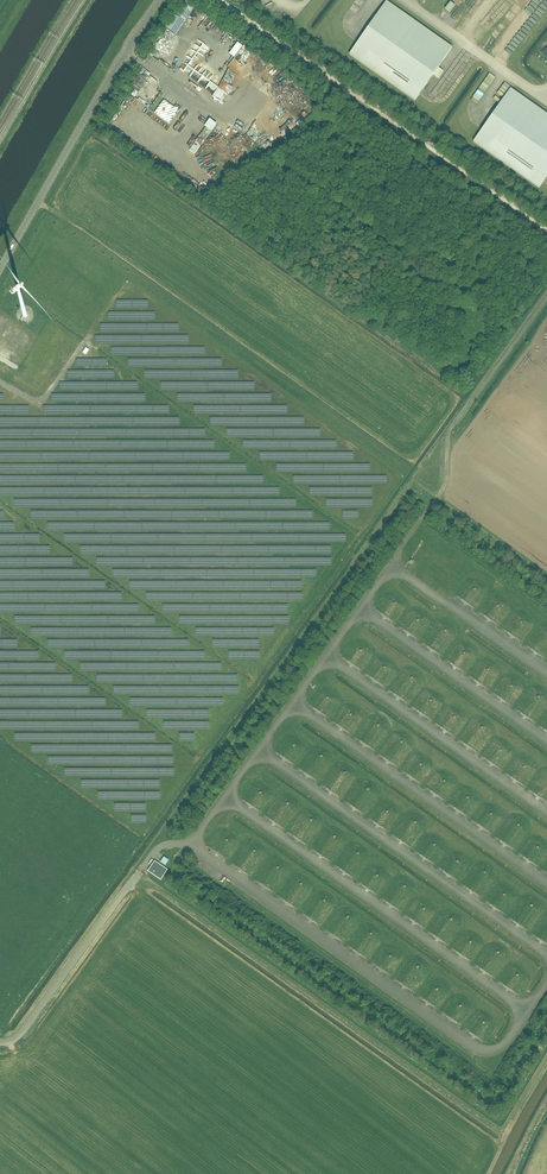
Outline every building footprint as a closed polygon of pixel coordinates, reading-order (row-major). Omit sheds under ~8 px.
[(187,0),(176,16),(174,14),(165,28),(176,35),(195,5),(187,0)] [(438,68),(452,48),(386,2),(357,43),(349,55),(415,101),(419,95),(433,75),(438,79),(443,72),(438,68)] [(142,90),(148,80),(139,75),(134,86),(142,90)] [(481,130),(473,142),(539,188),(543,182),(546,177),(546,115),(510,89),(481,130)] [(155,110),(165,96),(163,94),(153,108),(155,110)] [(164,101),(154,114),(169,125),(181,109),(176,106),(175,108),(164,101)] [(214,132),(218,124),(210,120),(206,128),(214,132)] [(198,125),(190,134),(195,138),(203,129),(198,125)] [(254,141),(262,134),(259,131),(260,130),(259,129),(254,133),(249,127),(242,133),(247,138),(250,135),(254,141)] [(155,863),(149,871),(161,879),(167,871),(155,863)]
